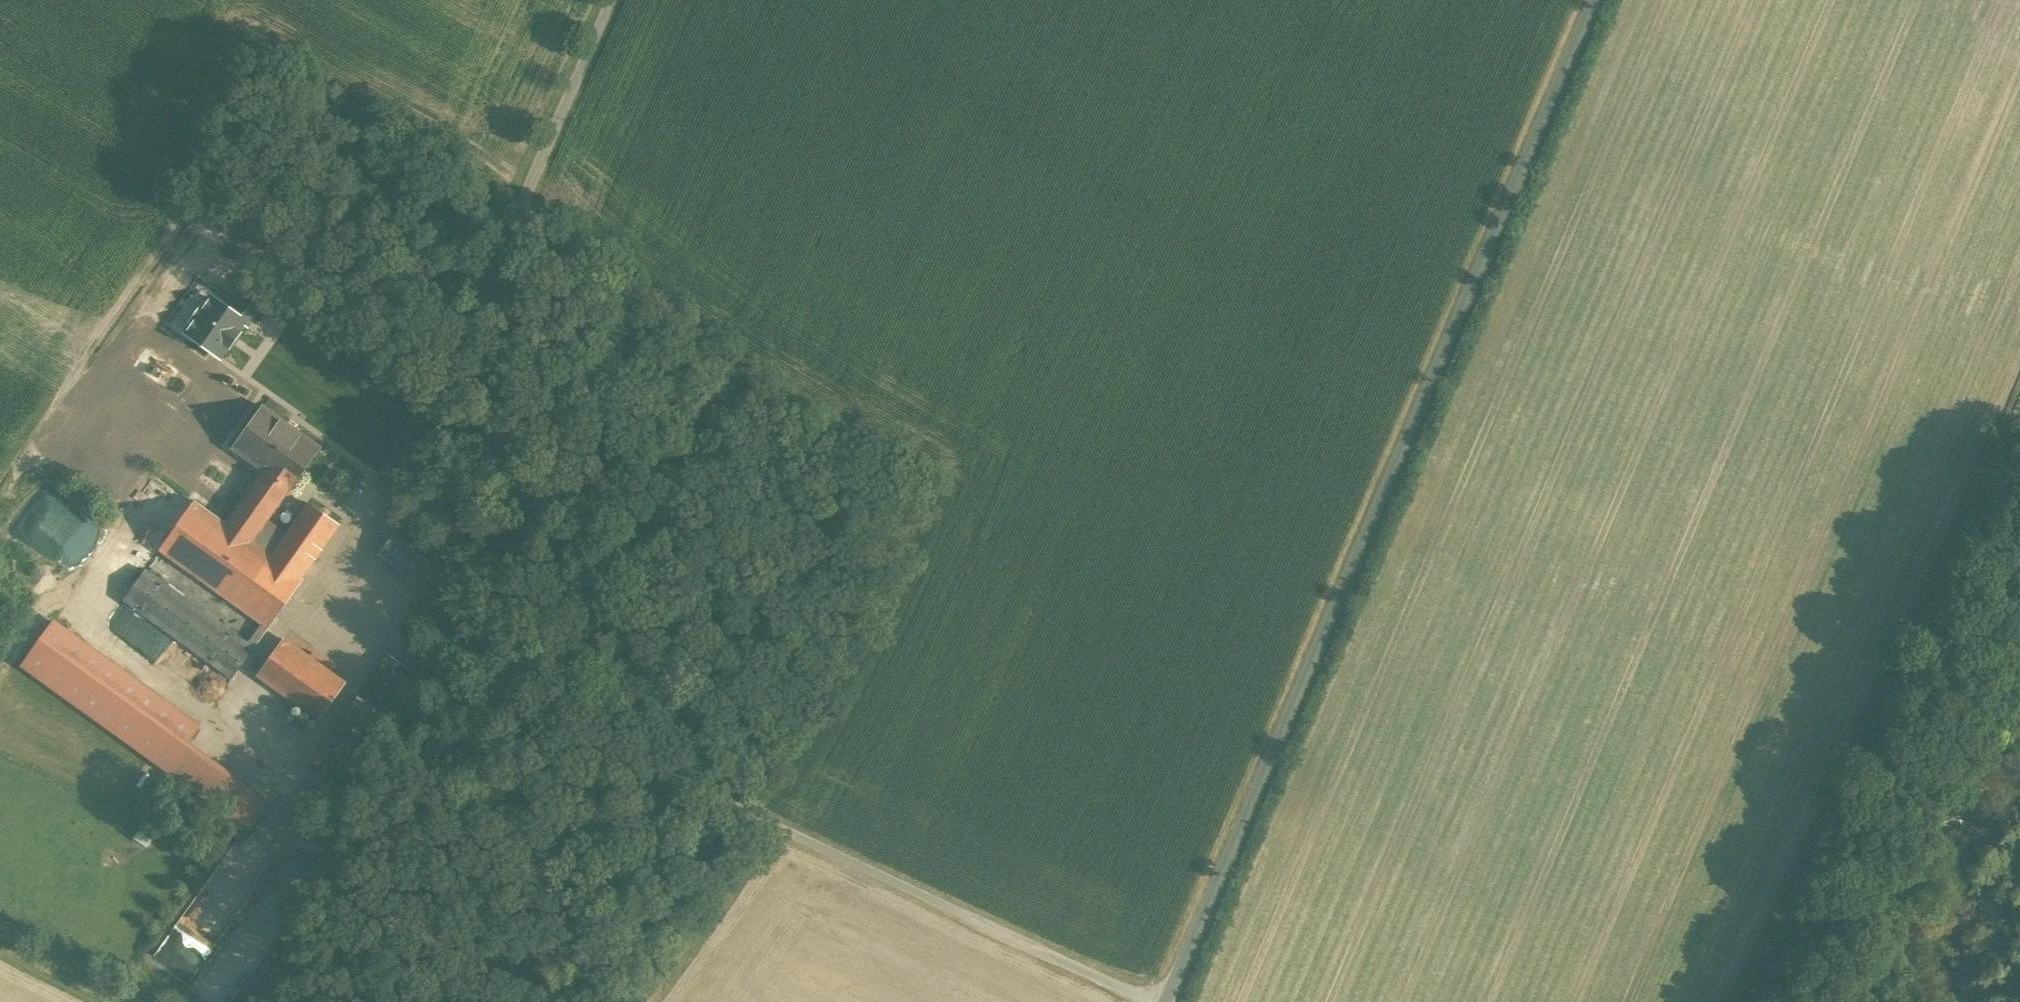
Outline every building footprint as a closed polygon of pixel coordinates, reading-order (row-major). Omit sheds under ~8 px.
[(321,447),(263,405),(233,448),(265,470),(265,471),(290,489),(291,489),(321,447)] [(265,470),(227,523),(195,500),(160,550),(267,628),(303,579),(301,578),(339,525),(309,502),(286,535),(267,520),(290,489),(265,471),(265,470)] [(267,628),(160,550),(146,569),(253,648),(267,628)] [(253,648),(146,569),(124,599),(232,678),(253,648)] [(54,623),(23,666),(167,768),(186,741),(197,725),(54,623)] [(345,684),(283,639),(256,676),(318,720),(345,684)] [(186,741),(167,768),(247,827),(267,799),(186,741)] [(216,909),(206,921),(224,935),(277,866),(242,840),(199,896),(216,909)]
